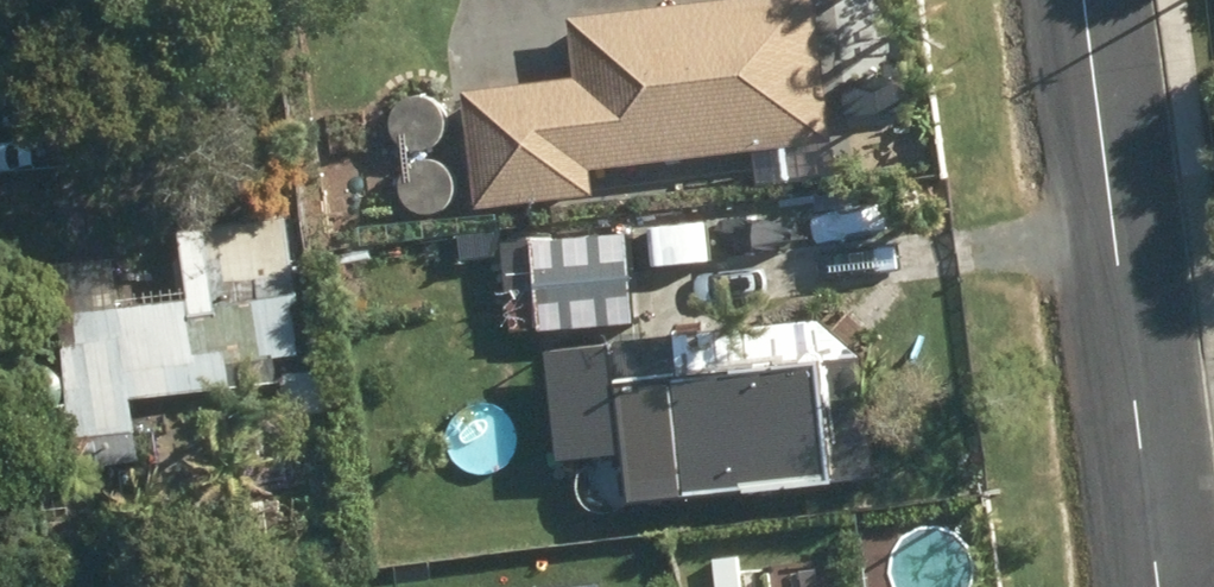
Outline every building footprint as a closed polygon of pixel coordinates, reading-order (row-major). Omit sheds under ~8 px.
[(576,88),(479,100),(491,198),(588,185),(586,167),(685,155),(685,148),(726,143),(727,150),(770,145),(769,138),(825,131),(817,69),(789,72),(780,2),(583,25),(588,71),(597,77),(583,93),(576,88)] [(0,79),(0,201),(36,196),(18,76),(0,79)] [(383,90),(321,96),(327,160),(389,155),(383,90)] [(423,147),(432,145),(440,141),(447,134),(451,126),(452,116),(449,107),(444,99),(436,94),(427,91),(418,92),(410,95),(403,100),(398,108),(396,116),(396,125),(400,133),(406,140),(413,145),(423,147)] [(428,216),(437,215),(446,210),(452,204),(456,195),(457,186),(454,176),(449,169),(441,163),(432,160),(423,161),(415,164),(408,169),(403,177),(401,185),(402,194),(405,203),(411,209),(418,214),(428,216)] [(298,216),(196,232),(207,299),(166,305),(179,391),(221,384),(223,393),(285,383),(291,419),(327,413),(320,372),(289,377),(279,316),(312,311),(298,216)] [(621,230),(521,236),(526,329),(626,323),(621,230)] [(677,491),(873,470),(862,357),(811,315),(628,334),(645,503),(678,500),(677,491)] [(598,516),(607,515),(616,511),(622,504),(626,496),(627,486),(625,477),(619,469),(612,464),(603,461),(594,461),(585,464),(578,470),(573,477),(571,486),(572,495),(575,503),(581,510),(589,514),(598,516)] [(710,560),(711,586),(733,586),(732,560),(710,560)]
